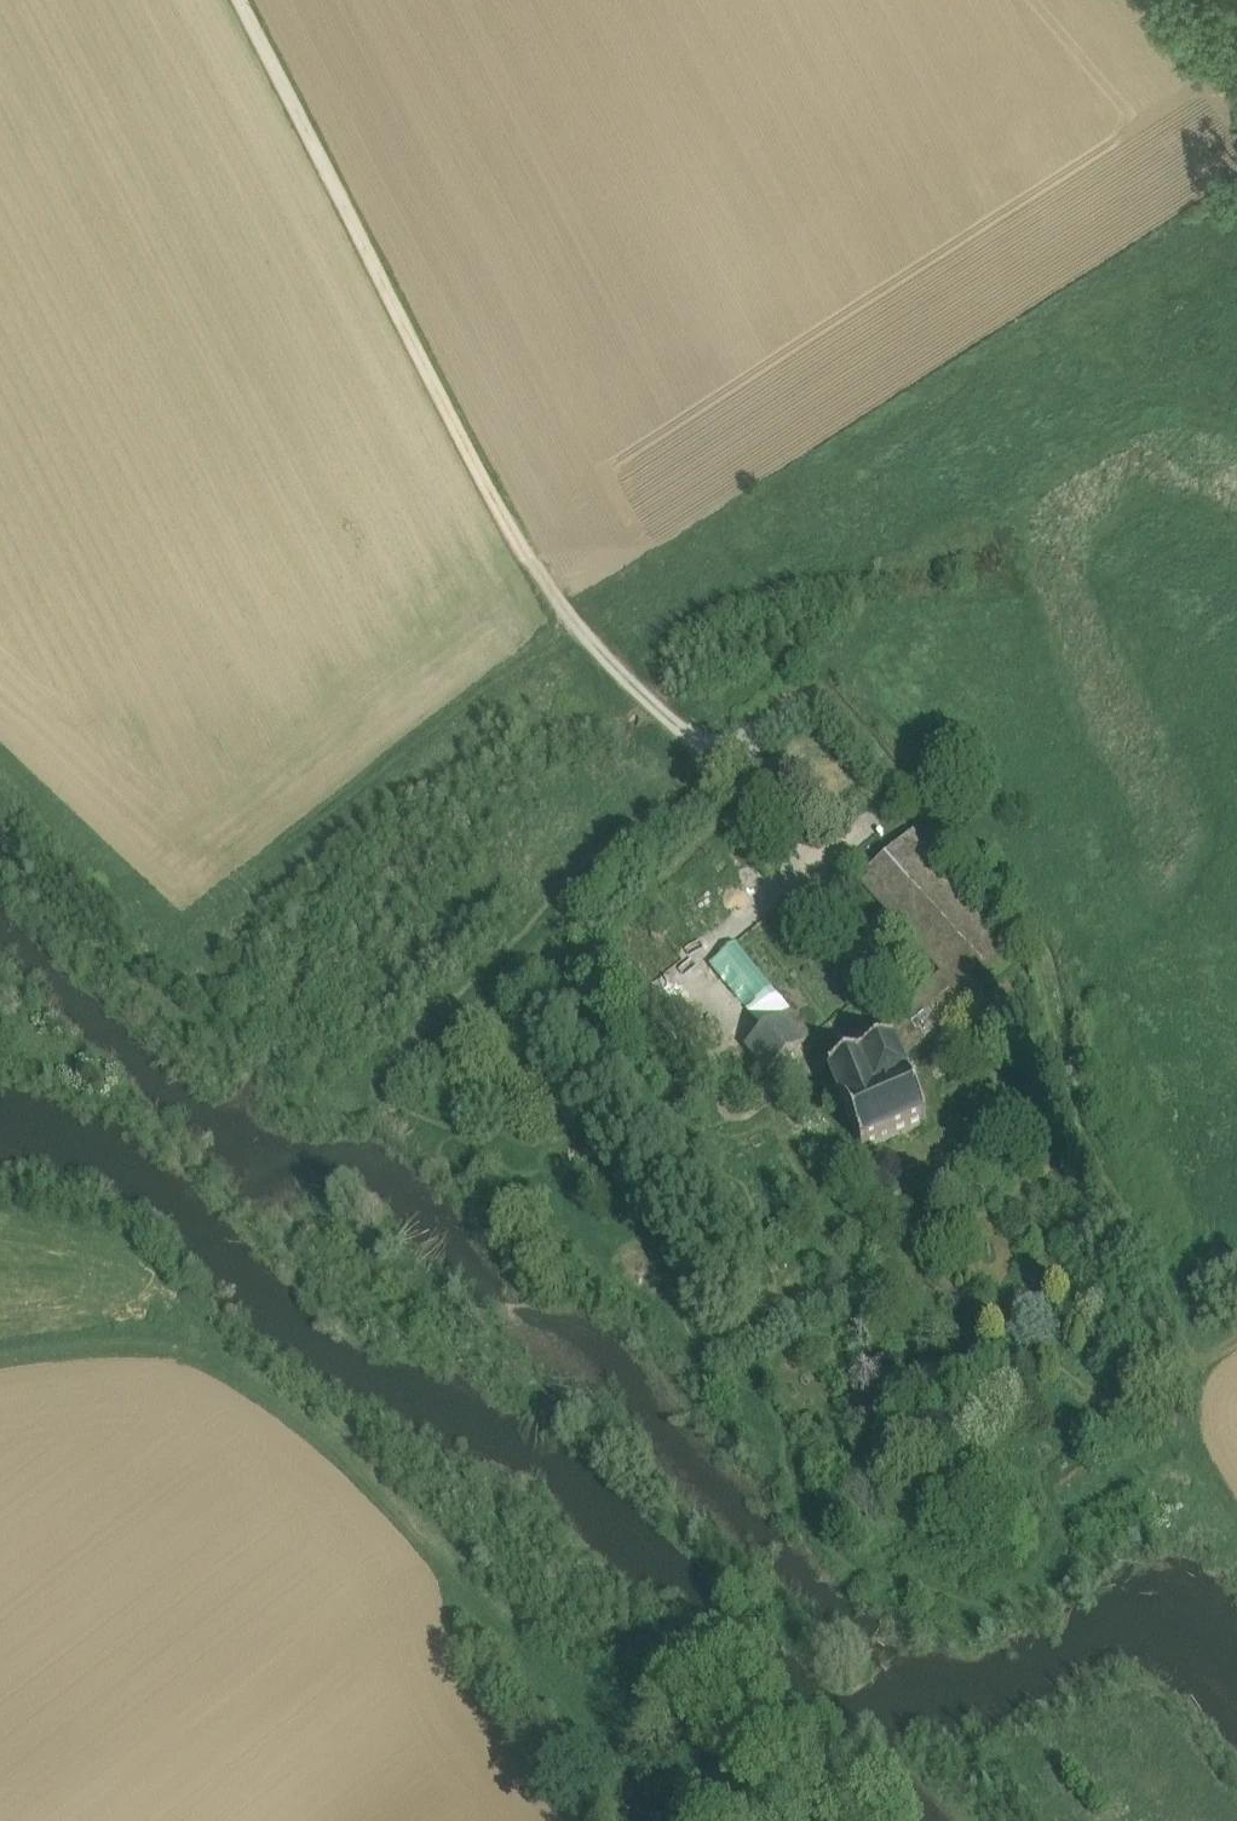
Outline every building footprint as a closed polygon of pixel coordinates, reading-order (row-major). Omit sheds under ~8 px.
[(1023,964),(916,842),(867,885),(943,971),(882,1025),(914,1061),(1023,964)] [(784,1020),(730,953),(713,967),(767,1034),(784,1020)] [(767,1034),(747,1051),(768,1078),(806,1047),(784,1020),(767,1034)] [(895,1052),(862,1067),(863,1067),(831,1081),(863,1152),(927,1125),(895,1052)]
